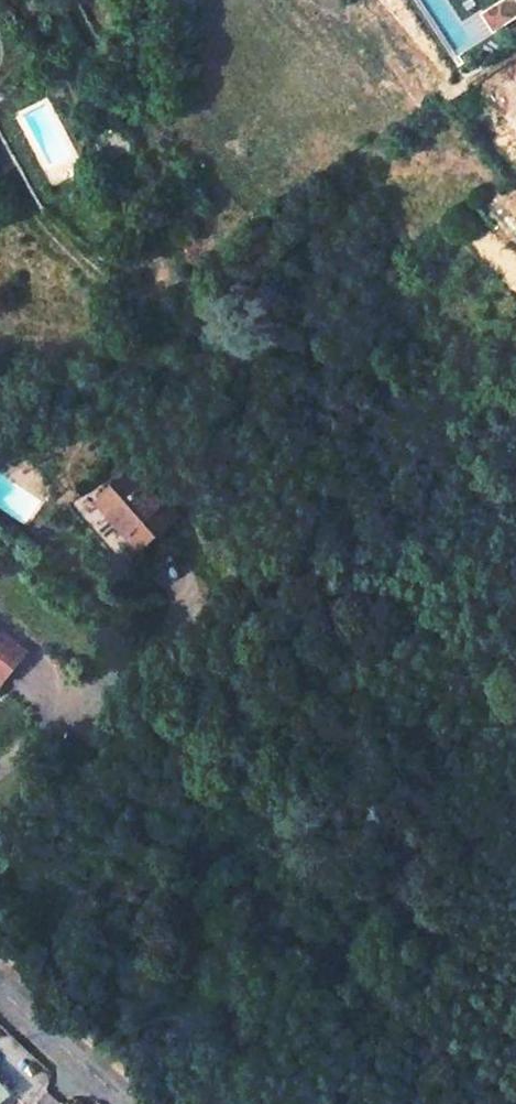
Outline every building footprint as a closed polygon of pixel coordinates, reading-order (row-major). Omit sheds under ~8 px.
[(131,467),(97,497),(140,548),(174,517),(131,467)] [(0,685),(28,649),(0,626),(0,684),(0,685)]
